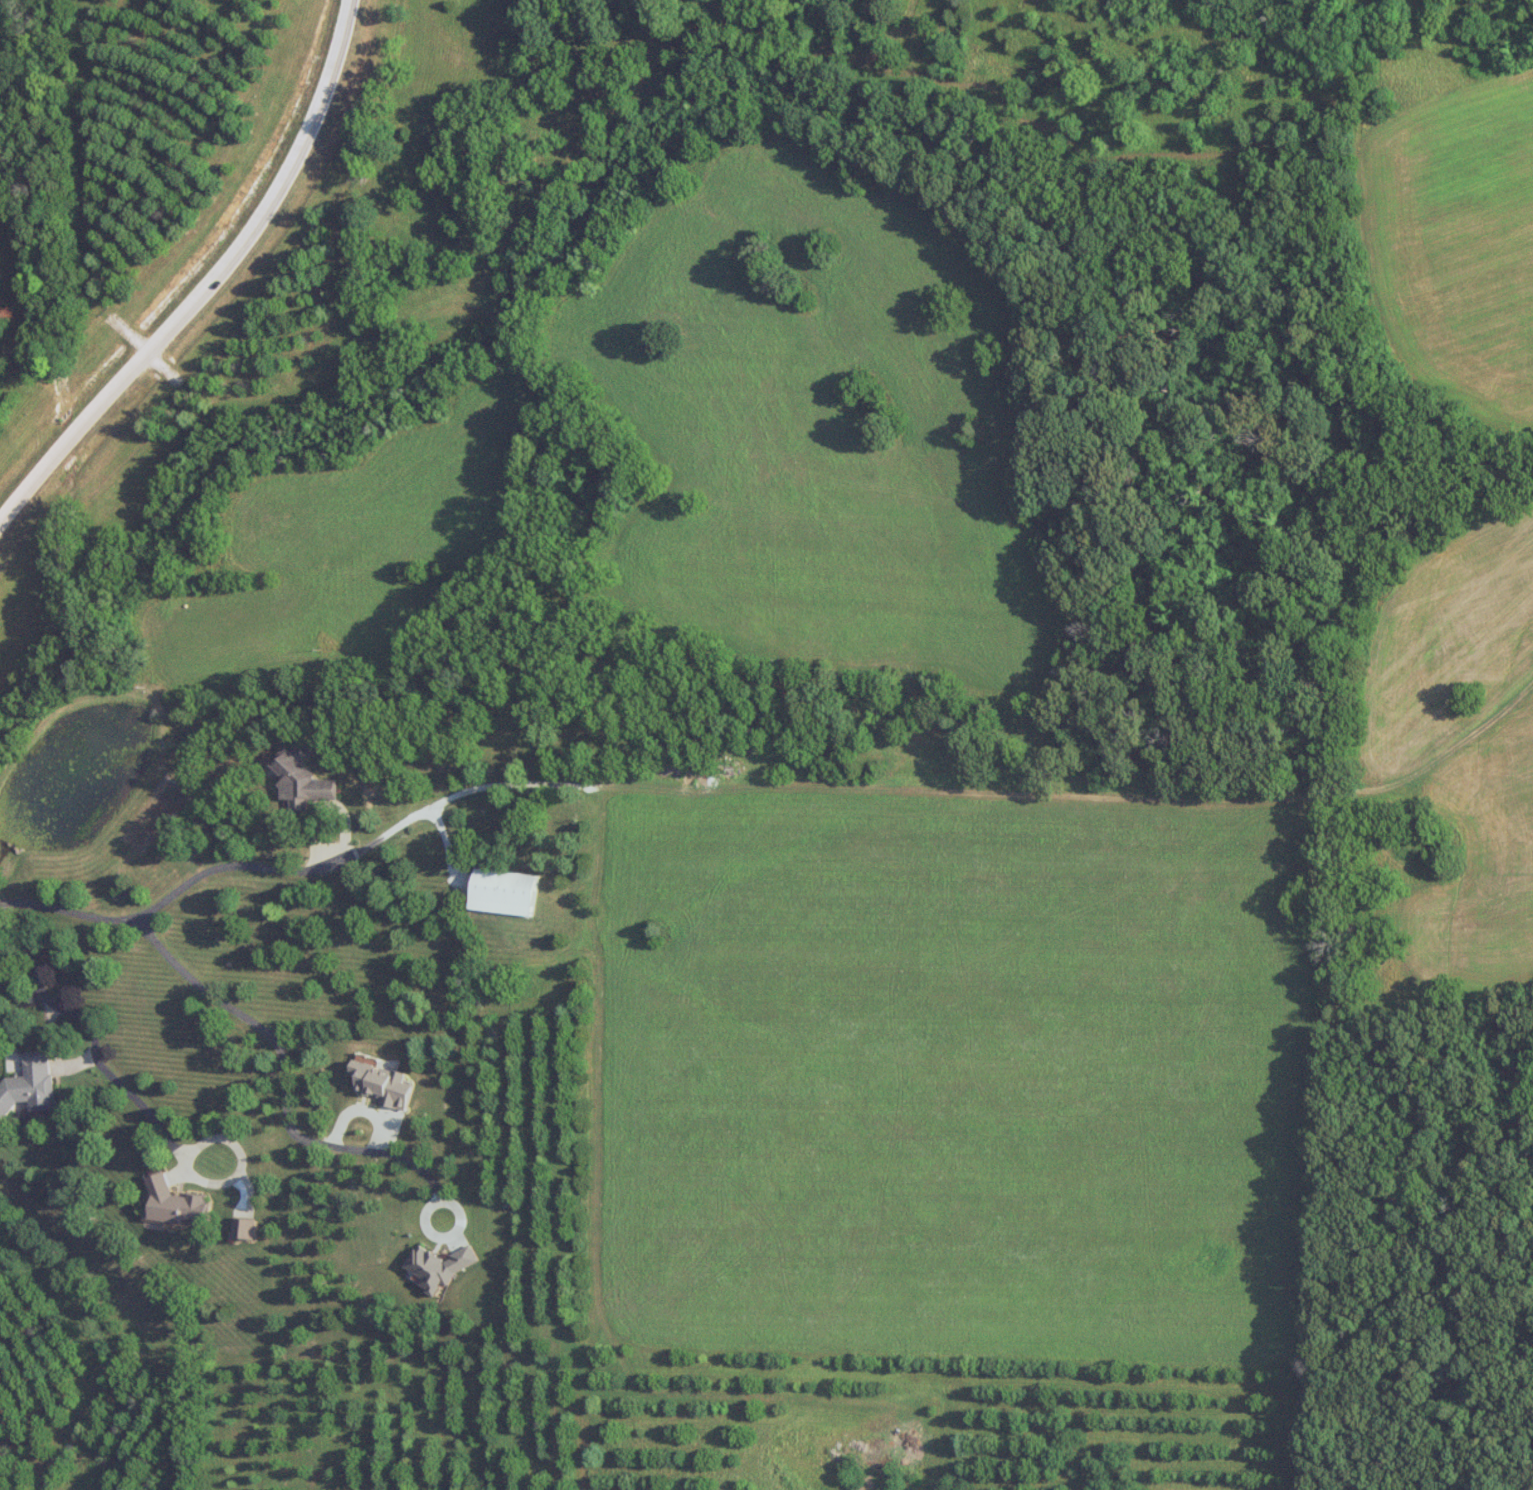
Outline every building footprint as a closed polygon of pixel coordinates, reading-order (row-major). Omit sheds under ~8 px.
[(324,782),(295,751),(278,767),(289,778),(280,786),(293,799),(297,795),(303,801),(324,782)] [(511,870),(477,869),(476,911),(510,911),(511,870)] [(3,1115),(10,1115),(21,1100),(31,1100),(31,1112),(51,1112),(54,1107),(53,1077),(49,1073),(49,1060),(41,1054),(26,1055),(27,1076),(8,1077),(0,1088),(0,1113),(3,1115)] [(409,1074),(360,1058),(356,1073),(364,1076),(360,1088),(384,1097),(383,1101),(409,1110),(417,1085),(407,1082),(409,1074)] [(150,1218),(184,1223),(185,1217),(202,1220),(205,1197),(168,1191),(170,1177),(156,1175),(150,1218)] [(234,1238),(255,1239),(256,1219),(235,1218),(234,1238)] [(462,1248),(453,1263),(420,1244),(406,1268),(445,1291),(461,1264),(467,1268),(475,1255),(462,1248)]
